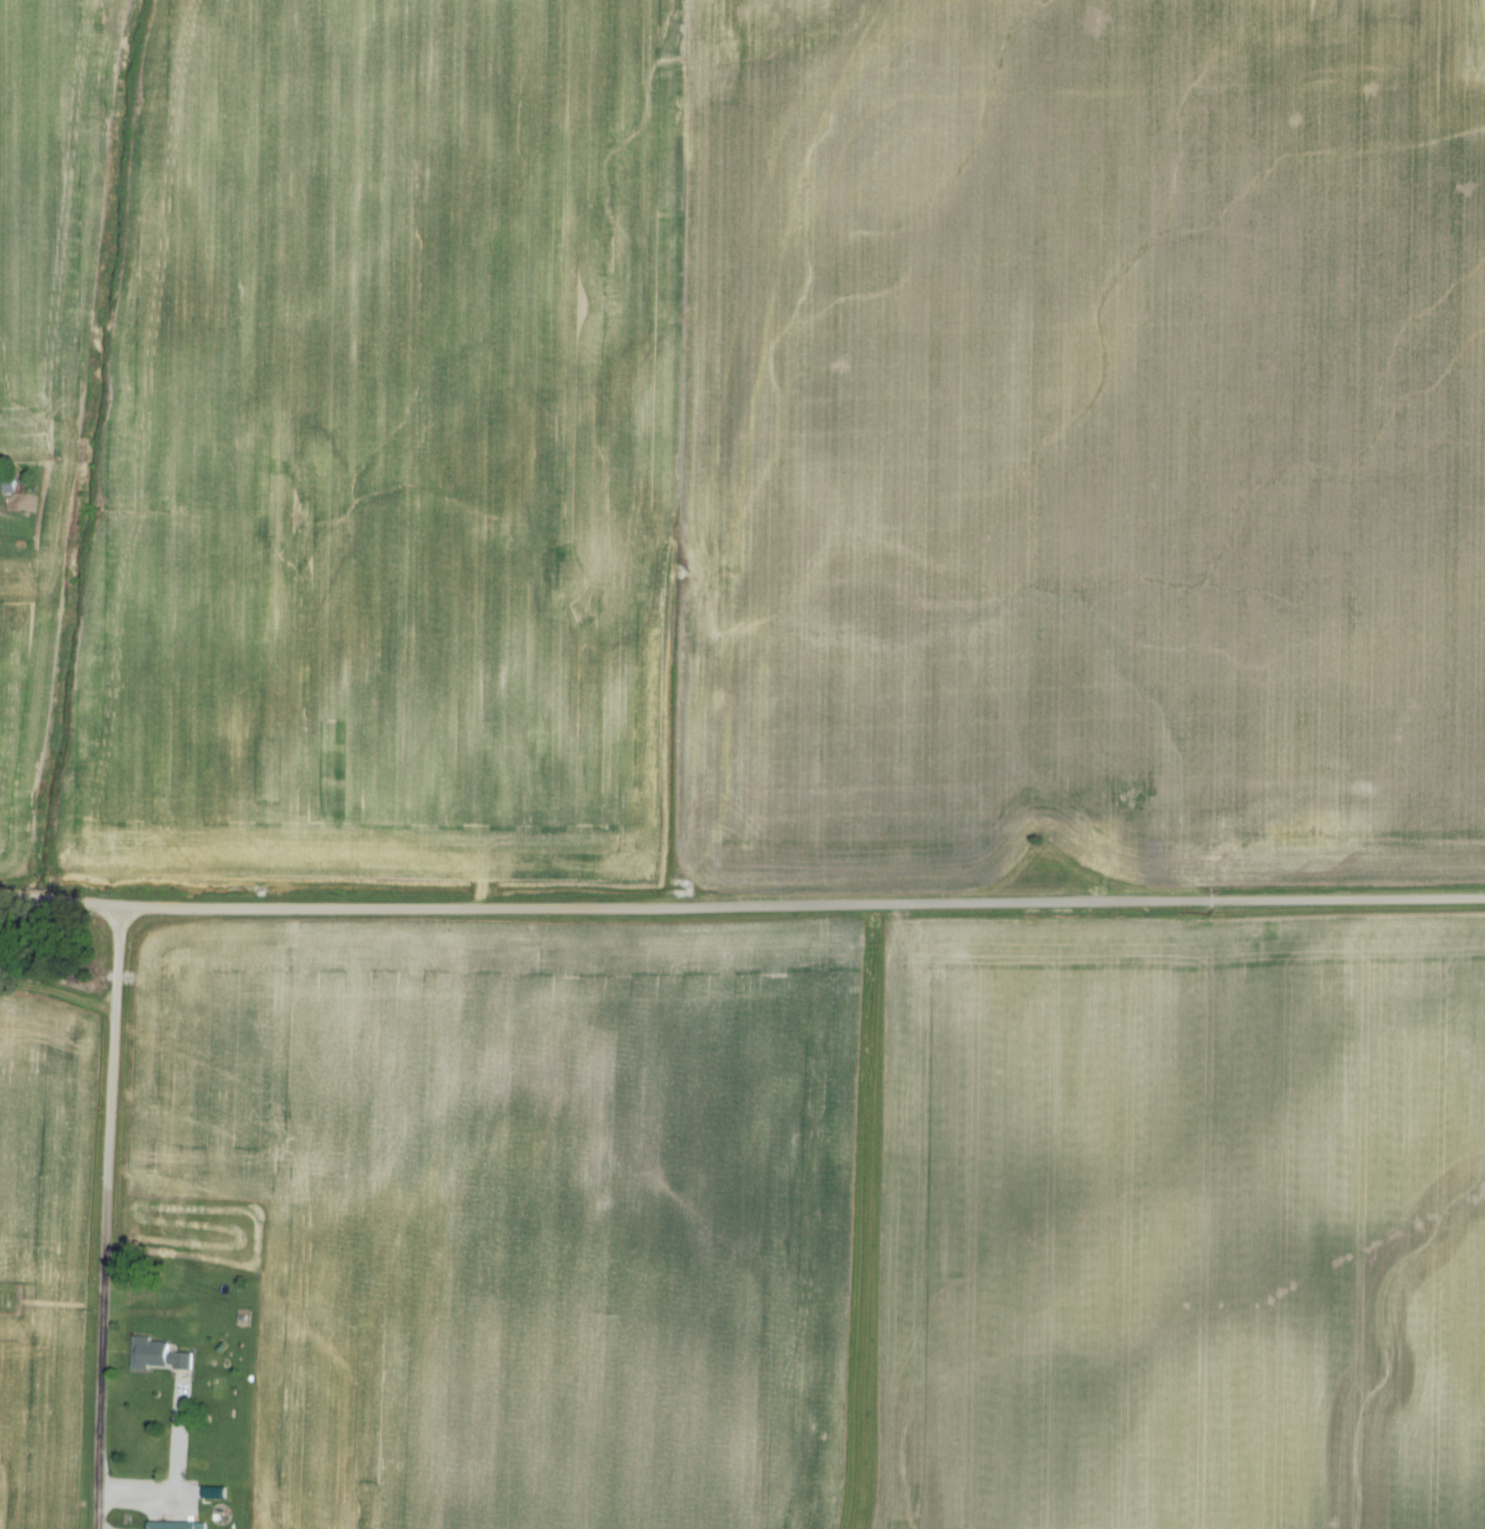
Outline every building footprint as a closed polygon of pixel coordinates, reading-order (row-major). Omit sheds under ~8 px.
[(136,1370),(196,1371),(196,1354),(175,1353),(175,1341),(137,1340),(136,1370)]
